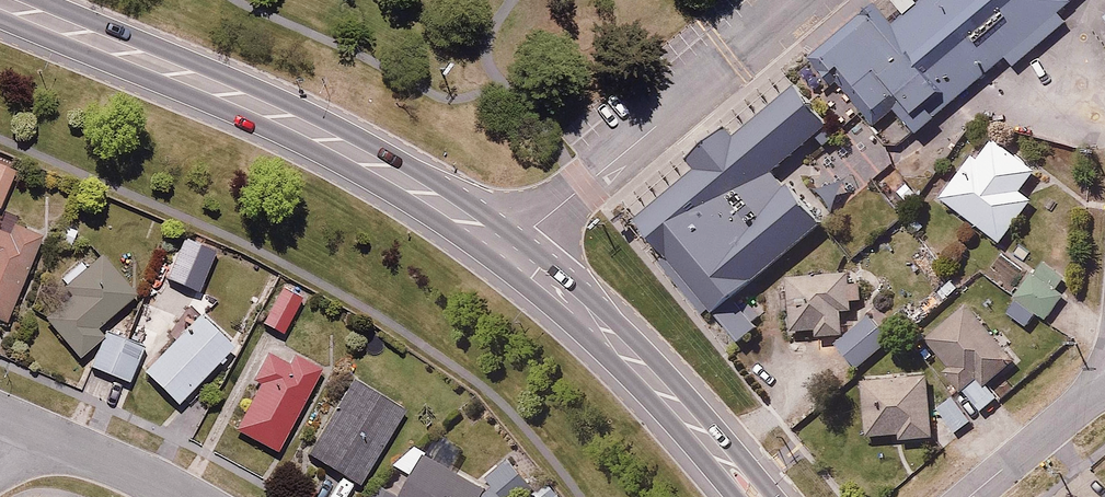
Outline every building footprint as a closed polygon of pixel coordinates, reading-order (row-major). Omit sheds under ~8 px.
[(812,58),(867,123),(887,107),(910,134),(997,61),(1002,67),(1082,0),(920,0),(901,16),(888,0),(882,0),(812,58)] [(827,122),(797,86),(736,137),(727,126),(689,158),(698,169),(633,223),(708,312),(821,217),(777,164),(827,122)] [(981,151),(974,146),(939,193),(1002,240),(1038,193),(1026,185),(1041,164),(996,131),(981,151)] [(25,167),(0,157),(0,204),(1,205),(12,177),(20,180),(25,167)] [(47,222),(10,208),(1,232),(0,232),(0,317),(9,320),(47,222)] [(137,291),(106,248),(88,261),(83,255),(53,277),(65,293),(45,307),(77,352),(105,332),(96,320),(137,291)] [(1035,270),(1009,250),(991,274),(1047,318),(1066,294),(1059,288),(1070,274),(1046,256),(1035,270)] [(791,274),(793,324),(817,323),(817,330),(846,329),(845,310),(858,310),(857,272),(791,274)] [(306,293),(283,280),(262,318),(284,330),(306,293)] [(923,344),(984,411),(1007,391),(994,376),(1016,356),(968,303),(923,344)] [(234,359),(244,347),(199,306),(143,367),(181,401),(226,352),(234,359)] [(900,334),(878,306),(835,341),(857,368),(900,334)] [(147,343),(107,328),(93,365),(132,380),(147,343)] [(333,370),(269,337),(245,383),(253,387),(234,423),(280,447),(316,379),(326,384),(333,370)] [(406,401),(349,369),(342,383),(347,385),(310,451),(362,481),(406,401)] [(865,376),(867,430),(901,429),(901,437),(939,436),(937,373),(865,376)] [(975,417),(956,394),(939,408),(958,431),(975,417)] [(461,455),(435,440),(428,452),(417,447),(395,466),(413,476),(402,496),(482,496),(487,488),(454,470),(461,455)] [(511,459),(488,478),(494,486),(487,496),(526,496),(536,489),(511,459)] [(380,485),(373,496),(402,496),(380,485)]
